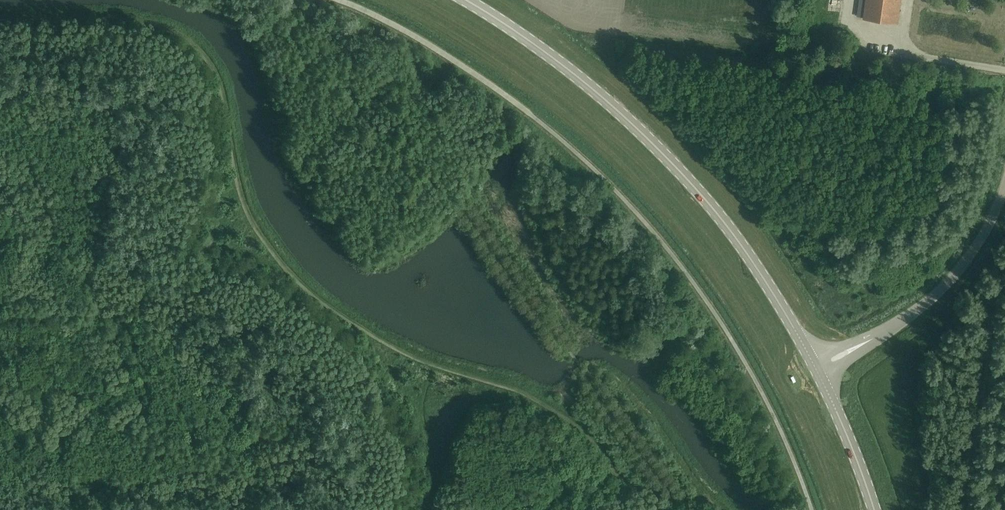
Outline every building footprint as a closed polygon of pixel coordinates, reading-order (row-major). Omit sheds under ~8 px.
[(901,0),(866,0),(864,18),(897,23),(901,0)]
